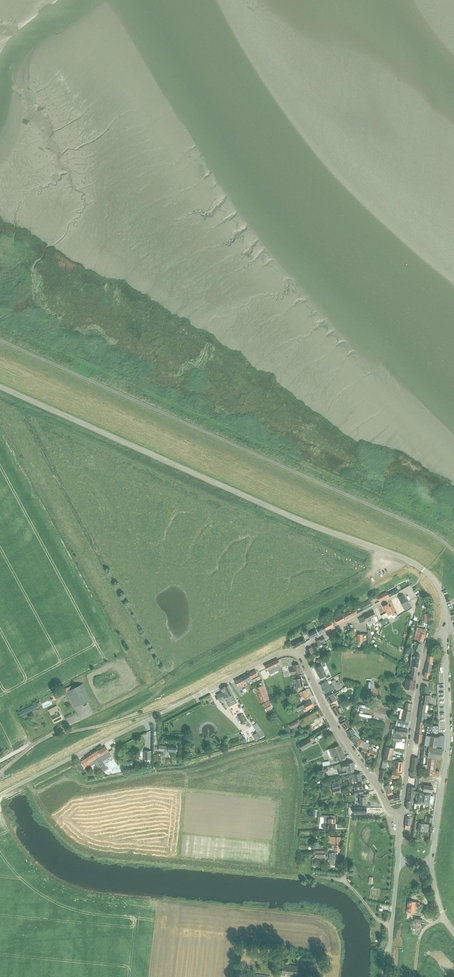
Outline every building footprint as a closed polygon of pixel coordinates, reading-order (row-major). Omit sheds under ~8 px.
[(395,585),(386,589),(386,590),(386,591),(387,592),(389,597),(392,595),(399,592),(395,585)] [(379,596),(377,597),(379,602),(381,601),(389,597),(387,592),(379,596)] [(398,597),(402,604),(407,601),(404,595),(398,597)] [(364,610),(372,605),(370,600),(361,604),(364,610)] [(388,604),(383,606),(387,613),(389,616),(392,614),(393,614),(395,613),(391,606),(390,607),(388,604)] [(345,614),(343,615),(346,620),(347,619),(350,617),(357,614),(355,609),(355,608),(353,609),(354,609),(354,610),(348,613),(348,612),(345,614)] [(376,616),(374,611),(359,619),(361,623),(365,621),(366,621),(367,620),(369,625),(375,622),(375,621),(378,620),(376,616)] [(332,620),(335,626),(345,620),(342,615),(332,620)] [(383,620),(381,621),(383,626),(386,624),(386,622),(389,620),(388,618),(383,620)] [(324,625),(326,630),(334,626),(331,621),(324,625)] [(326,630),(324,625),(317,629),(319,634),(326,630)] [(420,633),(419,637),(416,636),(416,639),(423,642),(426,631),(418,628),(416,632),(420,633)] [(316,629),(309,633),(310,636),(312,639),(314,637),(316,636),(319,635),(316,629)] [(360,642),(363,641),(363,634),(358,634),(358,637),(355,637),(355,645),(360,645),(360,642)] [(304,637),(291,643),(294,648),(303,644),(306,642),(304,637)] [(419,641),(418,643),(415,641),(414,644),(416,645),(414,650),(419,652),(422,644),(423,642),(419,641)] [(405,653),(411,655),(410,665),(410,666),(412,666),(418,667),(419,659),(420,655),(420,654),(419,654),(419,653),(412,651),(406,650),(405,652),(405,653)] [(425,672),(424,677),(430,678),(430,673),(432,665),(433,657),(428,656),(427,663),(427,664),(425,672)] [(268,665),(265,666),(267,670),(268,670),(270,674),(274,673),(282,669),(280,665),(280,664),(279,662),(278,660),(268,665)] [(294,669),(291,669),(292,674),(301,673),(299,664),(298,665),(297,665),(294,665),(294,669)] [(327,676),(322,666),(316,669),(320,679),(327,676)] [(409,679),(416,680),(418,668),(409,666),(408,670),(412,671),(411,675),(410,674),(409,679)] [(253,681),(259,677),(256,671),(250,674),(253,681)] [(249,674),(242,678),(246,684),(247,684),(252,681),(249,674)] [(246,684),(242,678),(235,681),(238,686),(241,685),(242,687),(244,685),(248,692),(249,692),(248,690),(250,689),(247,684),(246,684)] [(294,688),(295,689),(293,689),(293,691),(298,691),(298,688),(303,687),(302,678),(297,679),(297,683),(294,683),(295,688),(294,688)] [(416,680),(409,679),(403,678),(403,681),(406,681),(405,689),(415,690),(416,680)] [(339,689),(342,687),(341,684),(338,686),(335,680),(332,681),(337,690),(339,689)] [(326,693),(335,688),(333,685),(330,686),(327,681),(321,684),(326,693)] [(72,686),(65,689),(66,692),(74,708),(91,700),(82,684),(74,689),(72,686)] [(237,703),(235,699),(228,685),(220,689),(222,692),(217,695),(220,702),(226,699),(229,707),(237,703)] [(267,698),(265,693),(264,689),(262,686),(260,687),(257,688),(259,693),(261,693),(264,701),(268,699),(267,698)] [(337,690),(327,697),(330,703),(336,699),(334,696),(340,692),(339,689),(337,690)] [(305,699),(310,697),(306,690),(299,693),(301,696),(303,695),(305,699)] [(56,700),(65,696),(62,691),(54,696),(56,700)] [(412,710),(413,703),(411,703),(412,697),(401,695),(399,702),(401,703),(401,702),(402,702),(402,704),(406,704),(406,709),(412,710)] [(299,707),(295,710),(296,712),(300,709),(304,707),(305,707),(307,710),(314,706),(311,700),(299,707)] [(270,703),(269,701),(262,705),(266,711),(273,707),(270,703)] [(37,711),(40,709),(37,703),(19,712),(21,717),(36,709),(37,711)] [(338,703),(332,706),(331,706),(333,709),(336,716),(344,712),(340,704),(339,705),(338,703)] [(58,707),(50,711),(51,713),(55,723),(63,719),(60,712),(59,709),(58,707)] [(402,720),(409,722),(412,711),(404,709),(402,720)] [(419,720),(419,722),(423,723),(426,723),(426,720),(427,713),(426,713),(420,712),(419,720)] [(316,728),(325,725),(323,721),(326,719),(325,716),(313,721),(316,728)] [(346,732),(351,728),(352,728),(351,726),(349,727),(348,726),(351,725),(347,719),(344,721),(345,722),(341,724),(346,732)] [(409,722),(402,720),(397,719),(396,725),(408,728),(409,722)] [(423,723),(419,722),(418,722),(417,733),(422,734),(423,723),(426,723),(423,723)] [(352,728),(351,728),(346,732),(350,737),(350,739),(356,744),(360,739),(360,738),(360,737),(353,727),(352,728)] [(395,728),(394,736),(392,736),(392,738),(391,740),(394,740),(401,741),(401,737),(398,736),(399,733),(402,734),(402,735),(407,736),(407,729),(400,728),(400,729),(395,728)] [(317,741),(328,734),(325,729),(314,737),(317,741)] [(262,730),(252,736),(255,741),(265,735),(262,730)] [(426,738),(425,746),(429,746),(429,748),(429,751),(429,752),(442,753),(442,748),(443,749),(444,743),(444,736),(439,736),(438,737),(431,736),(426,736),(426,738)] [(312,744),(311,741),(310,739),(299,745),(301,747),(302,750),(308,746),(312,744)] [(369,746),(370,744),(365,742),(361,739),(357,745),(362,748),(361,753),(368,755),(370,748),(369,748),(369,746)] [(374,745),(370,744),(369,746),(369,748),(370,748),(368,755),(375,757),(378,749),(373,748),(374,745)] [(342,752),(339,745),(328,750),(331,757),(334,756),(335,758),(336,758),(337,761),(345,758),(343,751),(342,752)] [(92,754),(101,768),(104,772),(108,769),(103,761),(104,761),(104,760),(110,756),(108,753),(110,752),(106,746),(99,751),(98,750),(92,754)] [(159,751),(163,751),(163,756),(168,756),(168,751),(177,752),(177,747),(168,746),(168,747),(159,746),(159,751)] [(394,748),(387,746),(384,758),(391,760),(394,748)] [(86,758),(81,762),(85,767),(90,764),(91,766),(95,764),(99,770),(101,768),(92,754),(86,758)] [(413,758),(410,778),(416,778),(419,758),(413,758)] [(435,771),(436,759),(428,758),(427,766),(426,775),(439,777),(440,771),(435,771)] [(390,761),(390,763),(389,767),(394,767),(394,771),(402,772),(403,762),(390,761)] [(354,762),(337,765),(338,768),(339,768),(340,775),(347,774),(347,770),(354,769),(355,769),(354,762)] [(354,774),(349,775),(350,779),(351,783),(362,780),(360,773),(354,774)] [(432,785),(433,779),(422,777),(422,784),(424,784),(423,791),(435,793),(436,785),(432,785)] [(341,781),(334,782),(332,785),(334,794),(341,793),(340,789),(343,788),(343,784),(342,784),(341,781)] [(385,786),(388,796),(393,794),(392,792),(390,785),(385,786)] [(409,787),(407,801),(414,802),(415,788),(409,787)] [(364,796),(370,795),(369,792),(360,794),(360,805),(366,805),(366,797),(364,797),(364,796)] [(390,802),(401,799),(400,794),(389,797),(390,802)] [(419,794),(418,804),(422,805),(422,802),(430,804),(433,804),(434,797),(431,796),(431,795),(424,794),(424,795),(419,794)] [(429,830),(429,824),(419,823),(418,831),(423,831),(425,831),(425,830),(429,830)] [(325,852),(314,852),(314,853),(314,856),(328,856),(328,858),(328,860),(328,863),(334,863),(334,860),(335,860),(335,852),(332,852),(328,852),(325,852)] [(409,901),(408,911),(408,913),(410,914),(411,912),(414,912),(414,907),(419,907),(420,902),(409,901)] [(298,974),(299,966),(283,965),(282,973),(298,974)]
